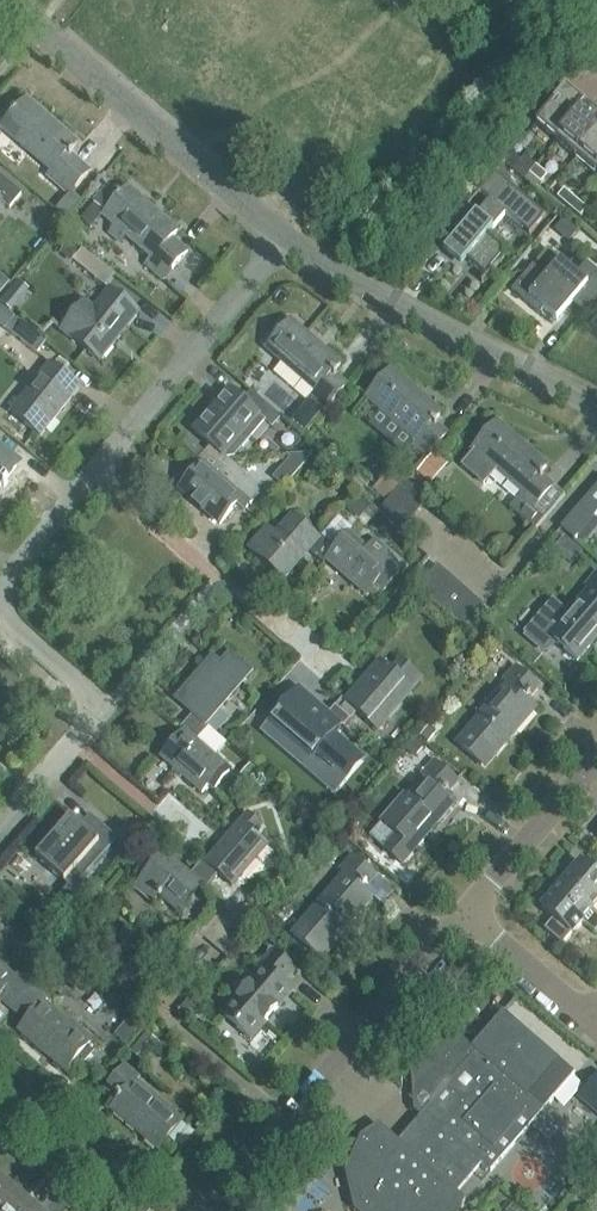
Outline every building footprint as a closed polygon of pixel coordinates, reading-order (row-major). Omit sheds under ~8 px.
[(585,107),(565,90),(535,125),(556,142),(585,107)] [(2,129),(51,172),(45,178),(69,198),(91,172),(70,153),(76,146),(25,102),(2,129)] [(556,142),(575,159),(596,133),(596,117),(585,107),(556,142)] [(575,159),(595,175),(596,173),(596,133),(575,159)] [(517,165),(528,174),(535,166),(524,156),(517,165)] [(535,166),(528,174),(540,184),(547,176),(535,166)] [(467,208),(468,207),(467,206),(442,236),(443,237),(444,235),(460,248),(456,253),(485,277),(480,283),(481,284),(507,254),(486,237),(504,215),(529,236),(544,217),(495,175),(501,169),(500,168),(477,194),(478,195),(479,194),(488,201),(476,216),(467,208)] [(0,202),(9,209),(21,195),(0,177),(0,202)] [(172,241),(178,234),(127,190),(121,198),(111,189),(96,207),(105,214),(103,216),(115,226),(109,234),(119,242),(125,235),(151,257),(144,265),(163,280),(186,253),(172,241)] [(568,208),(574,200),(563,190),(556,198),(568,208)] [(586,209),(574,200),(568,208),(579,217),(586,209)] [(114,277),(81,250),(72,261),(104,288),(114,277)] [(536,264),(535,263),(511,292),(543,319),(544,318),(540,314),(543,311),(556,322),(567,308),(568,309),(575,299),(588,309),(577,322),(579,323),(596,301),(596,273),(581,260),(580,261),(584,264),(582,267),(582,268),(575,276),(559,262),(545,278),(533,268),(536,264)] [(10,281),(0,273),(0,293),(10,281)] [(109,291),(93,311),(83,303),(60,332),(99,363),(138,314),(109,291)] [(0,301),(0,304),(10,312),(16,305),(5,295),(0,301)] [(10,321),(0,313),(0,334),(10,321)] [(310,396),(325,409),(346,385),(331,373),(339,365),(289,321),(265,348),(314,391),(310,396)] [(13,335),(37,355),(46,344),(22,325),(13,335)] [(10,414),(38,437),(77,389),(49,366),(10,414)] [(426,458),(446,434),(433,422),(440,414),(389,370),(365,398),(414,441),(411,445),(426,458)] [(202,453),(218,466),(225,459),(232,456),(263,420),(270,426),(279,416),(249,391),(240,401),(228,391),(193,432),(209,445),(202,453)] [(309,398),(301,408),(314,420),(322,410),(309,398)] [(545,466),(496,422),(471,450),(473,452),(462,464),(484,482),(494,471),(521,494),(507,509),(532,531),(543,519),(532,509),(552,486),(538,474),(545,466)] [(180,446),(196,461),(202,453),(186,439),(180,446)] [(206,514),(219,524),(237,502),(245,508),(255,494),(225,467),(229,463),(225,459),(218,466),(202,453),(196,461),(200,464),(178,490),(201,509),(206,514)] [(417,472),(430,484),(447,465),(434,453),(417,472)] [(9,475),(0,467),(0,485),(9,475)] [(395,491),(404,480),(405,480),(391,467),(370,491),(384,503),(385,502),(395,491)] [(427,500),(404,480),(395,491),(417,511),(427,500)] [(574,540),(596,513),(596,485),(560,528),(574,540)] [(395,491),(385,502),(408,522),(417,511),(395,491)] [(366,524),(376,512),(356,495),(346,507),(366,524)] [(384,503),(376,512),(399,532),(408,522),(385,502),(384,503)] [(315,557),(328,542),(320,536),(317,539),(292,517),(274,538),(265,529),(248,548),(257,558),(282,580),(307,551),(315,557)] [(335,549),(328,542),(315,557),(363,599),(371,589),(380,596),(401,569),(370,542),(364,549),(347,535),(335,549)] [(437,566),(417,589),(428,598),(448,575),(437,566)] [(529,635),(528,637),(544,651),(556,643),(577,661),(596,637),(596,572),(585,587),(588,590),(567,616),(552,604),(527,633),(529,635)] [(448,575),(428,598),(439,607),(459,585),(448,575)] [(459,585),(439,607),(450,617),(470,594),(459,585)] [(470,594),(450,617),(460,626),(480,603),(470,594)] [(480,603),(460,626),(470,634),(490,611),(480,603)] [(209,654),(169,699),(190,717),(186,722),(202,735),(208,727),(215,734),(228,719),(217,710),(249,672),(226,651),(217,661),(209,654)] [(377,659),(335,707),(351,721),(357,713),(376,729),(419,678),(396,659),(388,668),(377,659)] [(496,756),(536,708),(527,701),(539,688),(515,667),(503,682),(507,686),(457,745),(481,765),(492,753),(496,756)] [(341,726),(344,729),(351,721),(335,707),(328,715),(300,691),(278,716),(291,727),(293,741),(306,741),(319,751),(341,726)] [(186,722),(157,755),(201,793),(207,787),(209,789),(226,770),(195,743),(202,735),(186,722)] [(428,726),(420,736),(428,742),(436,733),(428,726)] [(416,739),(407,750),(414,757),(424,746),(416,739)] [(457,782),(434,762),(422,777),(425,780),(408,800),(404,796),(381,823),(396,836),(384,850),(401,865),(454,803),(446,796),(457,782)] [(240,777),(248,784),(258,772),(250,765),(240,777)] [(236,779),(223,793),(233,802),(246,787),(237,780),(236,779)] [(245,813),(195,869),(211,882),(217,875),(231,886),(267,845),(253,833),(259,826),(245,813)] [(79,827),(70,819),(35,859),(67,887),(45,912),(57,923),(86,891),(78,885),(117,840),(89,816),(79,827)] [(211,882),(195,869),(189,876),(160,852),(129,888),(148,904),(157,894),(179,912),(200,887),(204,890),(211,882)] [(364,890),(376,877),(352,857),(340,871),(344,875),(292,936),(321,960),(322,959),(321,958),(372,898),(364,890)] [(561,886),(591,912),(596,905),(596,873),(595,875),(581,863),(561,886)] [(561,886),(541,909),(554,920),(545,930),(562,946),(582,923),(595,933),(596,931),(596,917),(591,912),(561,886)] [(213,908),(193,930),(204,940),(224,917),(213,908)] [(248,909),(239,920),(249,928),(258,918),(248,909)] [(224,917),(204,940),(215,949),(234,926),(224,917)] [(226,959),(245,936),(234,926),(215,949),(226,959)] [(282,985),(294,971),(271,951),(258,966),(263,970),(223,1016),(250,1040),(291,993),(282,985)] [(17,1005),(32,988),(17,975),(13,980),(0,969),(0,997),(3,994),(17,1005)] [(32,988),(17,1005),(31,1017),(18,1032),(66,1072),(89,1044),(46,1008),(50,1003),(32,988)] [(132,1013),(113,1035),(125,1045),(144,1023),(132,1013)] [(471,1048),(456,1034),(443,1035),(410,1072),(411,1085),(432,1103),(397,1142),(387,1134),(374,1143),(364,1135),(361,1136),(345,1175),(353,1210),(460,1210),(465,1201),(456,1193),(481,1165),(490,1172),(574,1075),(502,1013),(471,1048)] [(141,1065),(158,1045),(144,1034),(128,1053),(141,1065)] [(118,1102),(111,1111),(157,1151),(181,1123),(135,1083),(139,1078),(124,1066),(104,1090),(118,1102)] [(596,1108),(596,1087),(592,1083),(582,1094),(596,1108)] [(221,1105),(227,1103),(230,1098),(228,1092),(223,1089),(217,1091),(214,1096),(215,1102),(221,1105)] [(9,1186),(0,1178),(0,1197),(9,1186)] [(32,1205),(9,1186),(0,1197),(0,1210),(27,1210),(32,1205)]
